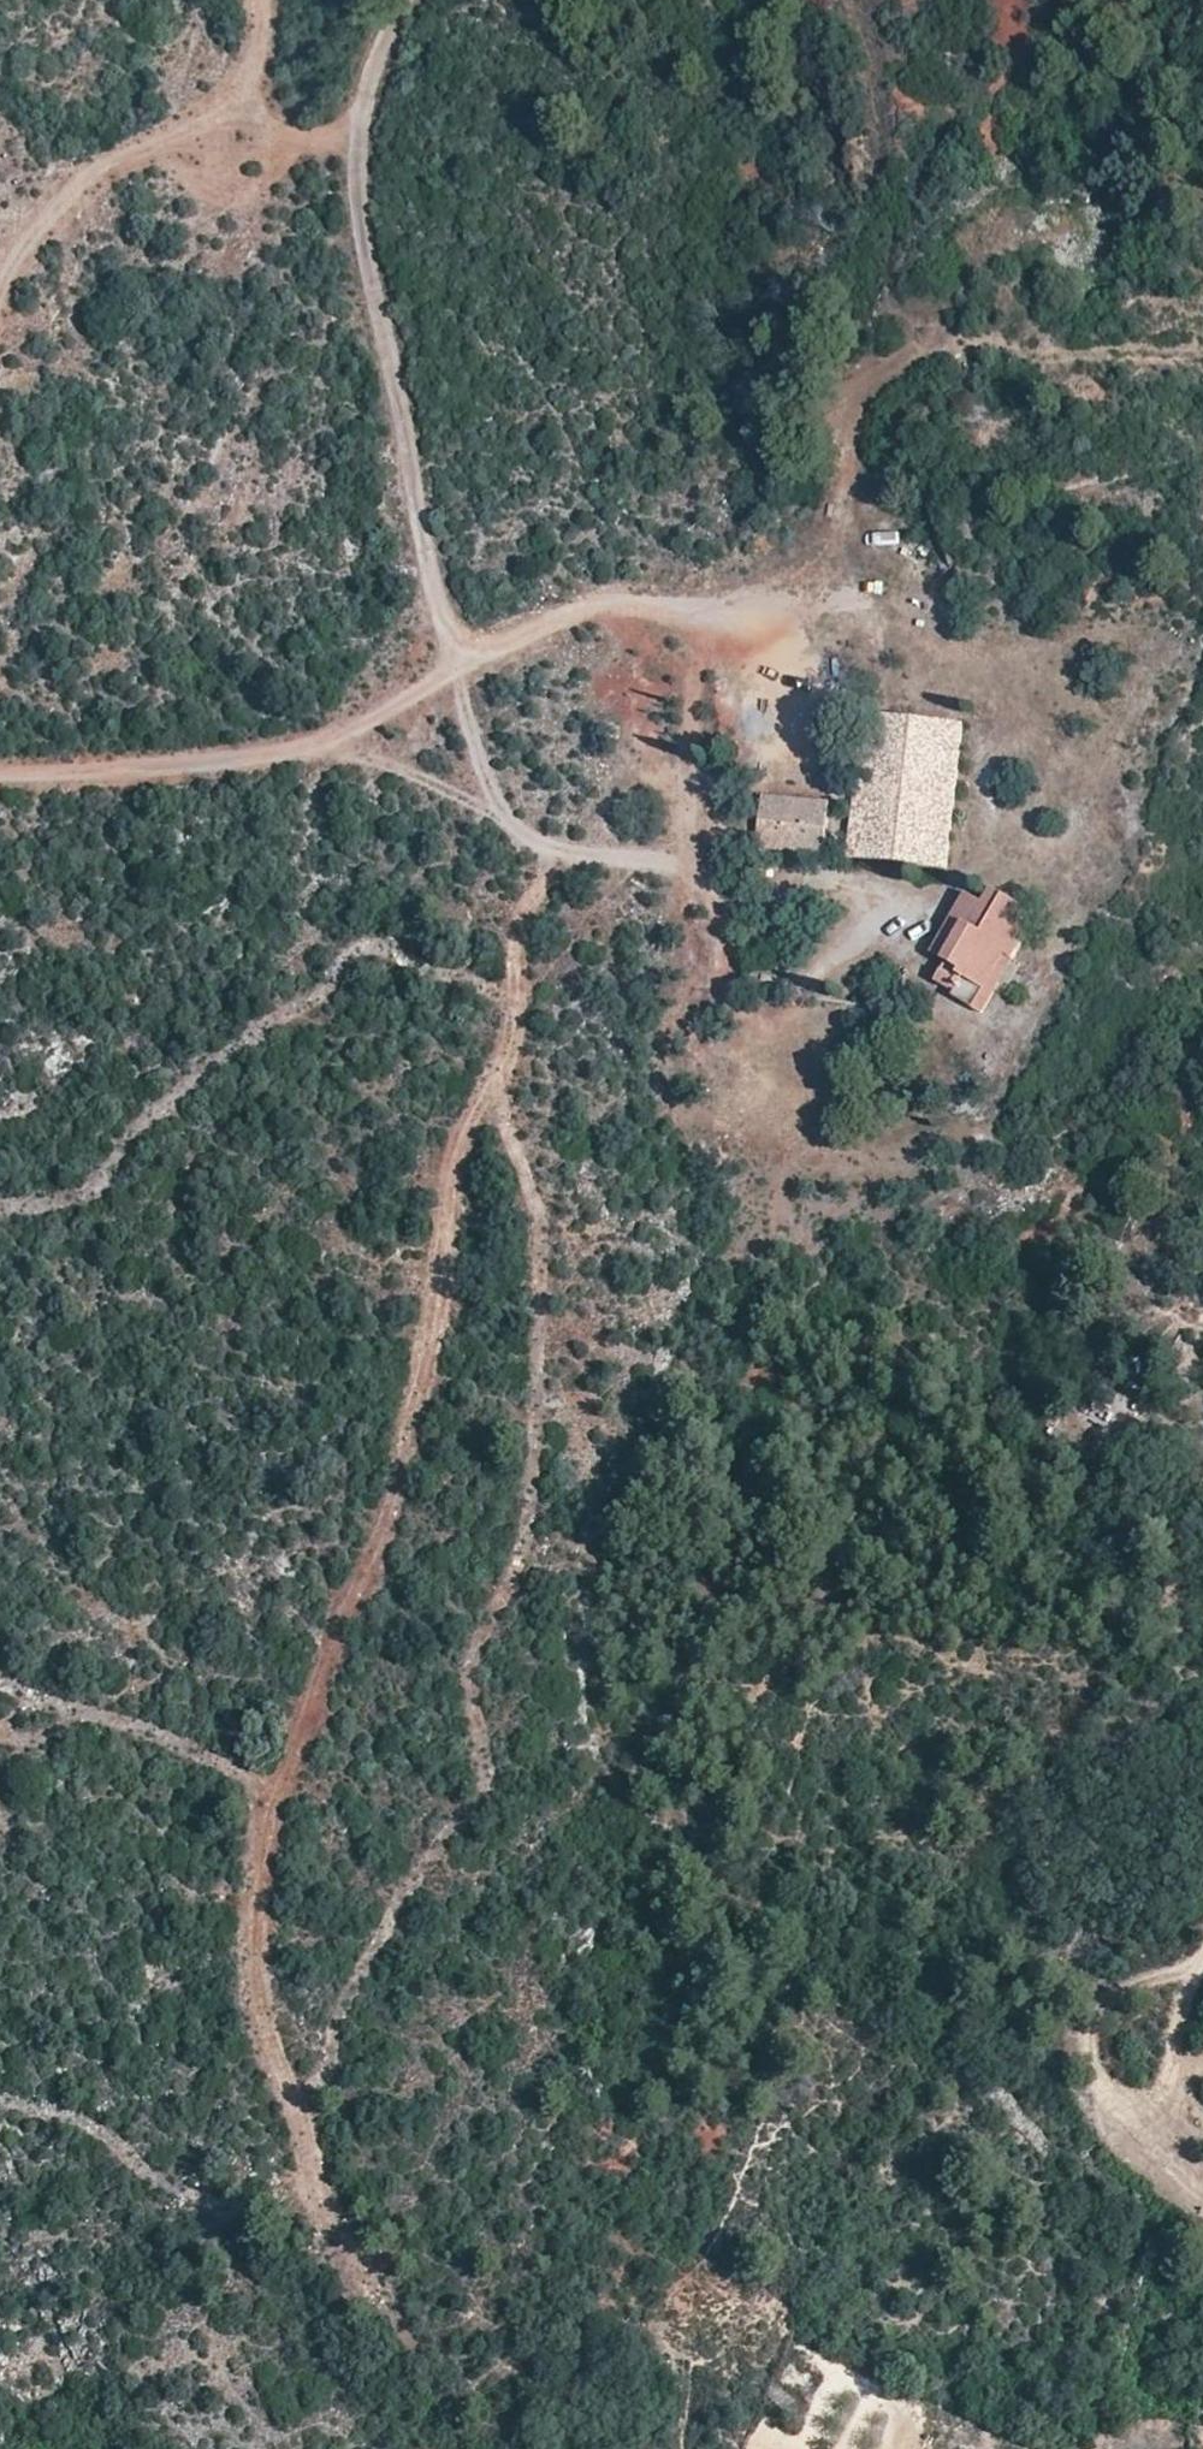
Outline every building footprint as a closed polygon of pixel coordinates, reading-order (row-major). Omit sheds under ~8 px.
[(844,851),(938,864),(957,725),(862,710),(849,804),(844,851)] [(756,844),(818,852),(824,801),(763,793),(756,844)] [(951,993),(981,1010),(1024,935),(1016,929),(1024,909),(988,890),(983,901),(964,893),(931,952),(943,959),(935,978),(952,989),(951,993)]
